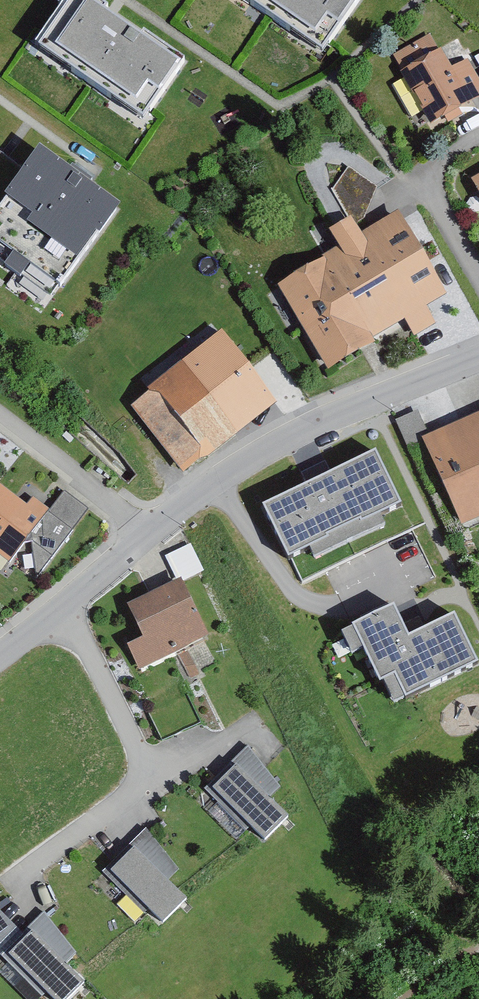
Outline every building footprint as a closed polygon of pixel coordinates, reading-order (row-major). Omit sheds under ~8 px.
[(93,0),(77,0),(40,51),(145,126),(187,67),(93,0)] [(325,59),(367,0),(242,0),(325,59)] [(467,65),(453,72),(443,55),(440,57),(430,38),(392,59),(430,128),(478,102),(478,87),(467,65)] [(40,153),(0,209),(0,247),(58,288),(96,236),(99,238),(119,210),(40,153)] [(365,212),(378,180),(343,165),(330,197),(365,212)] [(471,183),(478,199),(478,178),(471,183)] [(445,302),(398,218),(362,238),(354,223),(330,236),(340,255),(279,289),(327,376),(375,349),(372,344),(404,326),(413,341),(435,328),(427,312),(445,302)] [(275,408),(220,337),(163,381),(161,377),(145,389),(151,397),(132,412),(184,478),(275,408)] [(411,437),(417,436),(415,429),(427,426),(423,411),(405,415),(411,437)] [(478,526),(478,421),(424,446),(463,533),(478,526)] [(374,451),(264,506),(289,556),(308,546),(315,560),(388,524),(380,509),(399,500),(374,451)] [(68,537),(91,502),(67,487),(45,521),(68,537)] [(48,515),(32,502),(26,509),(0,489),(0,561),(8,567),(48,515)] [(195,541),(169,550),(179,577),(205,568),(195,541)] [(209,641),(183,585),(128,609),(144,643),(127,651),(138,673),(209,641)] [(341,630),(353,654),(366,647),(394,706),(478,665),(478,661),(454,611),(410,633),(395,603),(341,630)] [(279,792),(248,752),(231,768),(235,772),(213,794),(267,848),(290,824),(269,803),(279,792)] [(177,874),(145,834),(129,850),(133,854),(110,876),(164,930),(187,907),(166,885),(177,874)] [(17,928),(0,910),(0,944),(17,928)] [(43,919),(27,935),(31,939),(8,961),(46,998),(78,998),(85,991),(64,970),(75,959),(43,919)]
